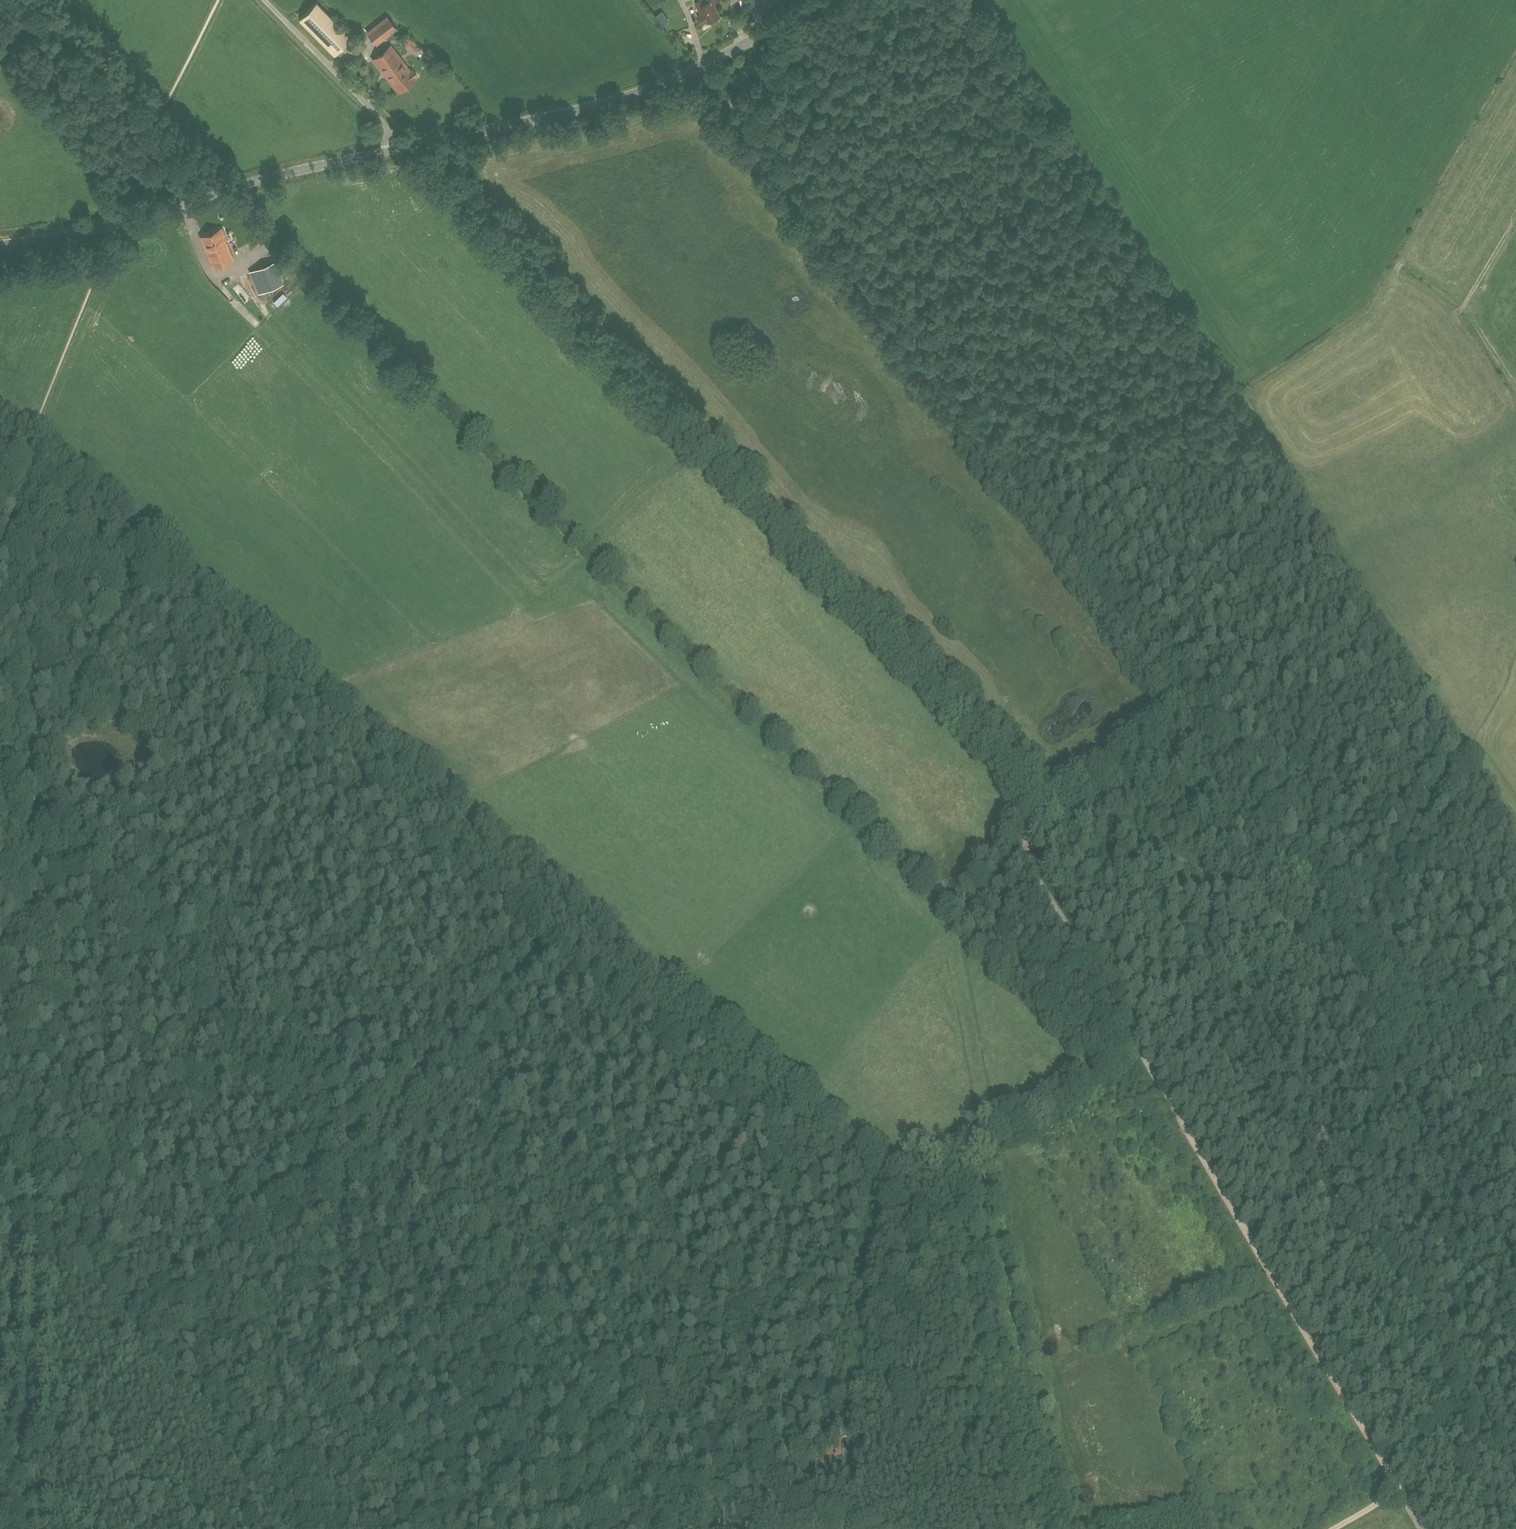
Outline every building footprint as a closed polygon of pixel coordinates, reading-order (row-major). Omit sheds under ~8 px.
[(696,1),(702,13),(697,15),(702,23),(708,20),(720,14),(713,1),(714,0),(698,0),(696,1)] [(352,37),(316,1),(299,19),(334,54),(352,37)] [(659,25),(668,21),(662,9),(653,14),(659,25)] [(368,32),(376,43),(396,28),(387,17),(368,32)] [(417,43),(406,35),(401,43),(411,51),(417,43)] [(391,45),(374,58),(373,59),(398,90),(415,77),(415,76),(416,75),(412,69),(410,70),(391,45)] [(220,229),(201,237),(214,267),(233,259),(223,236),(225,235),(225,234),(223,229),(222,228),(220,229)] [(279,283),(272,261),(246,269),(253,291),(279,283)] [(271,301),(275,305),(285,296),(280,292),(271,301)]
